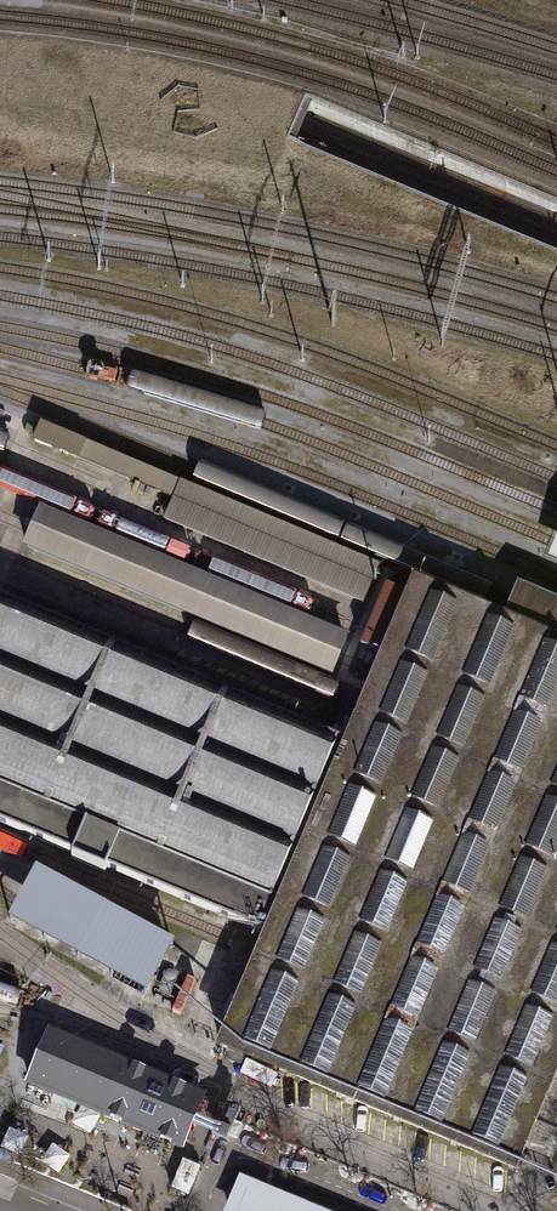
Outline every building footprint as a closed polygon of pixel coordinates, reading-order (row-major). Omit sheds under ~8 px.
[(168,499),(174,484),(40,427),(34,441),(168,499)] [(159,520),(356,603),(359,594),(371,567),(174,484),(168,499),(163,511),(159,520)] [(16,548),(325,679),(334,658),(343,638),(33,507),(24,528),(16,548)] [(510,1165),(537,1101),(550,1071),(556,1055),(556,645),(415,586),(410,597),(385,587),(379,602),(367,631),(360,646),(389,658),(381,676),(369,704),(355,738),(352,746),(0,599),(0,822),(268,935),(262,950),(253,971),(245,967),(228,1009),(224,1018),(232,1022),(223,1045),(510,1165)] [(174,945),(36,870),(8,921),(147,996),(174,945)] [(105,1116),(106,1115),(177,1145),(177,1146),(180,1148),(180,1147),(182,1147),(183,1144),(182,1143),(200,1099),(201,1100),(202,1097),(201,1097),(201,1095),(198,1094),(197,1095),(127,1065),(127,1064),(124,1063),(123,1064),(50,1033),(29,1083),(105,1116)] [(241,1169),(225,1207),(235,1210),(343,1210),(241,1169)]
